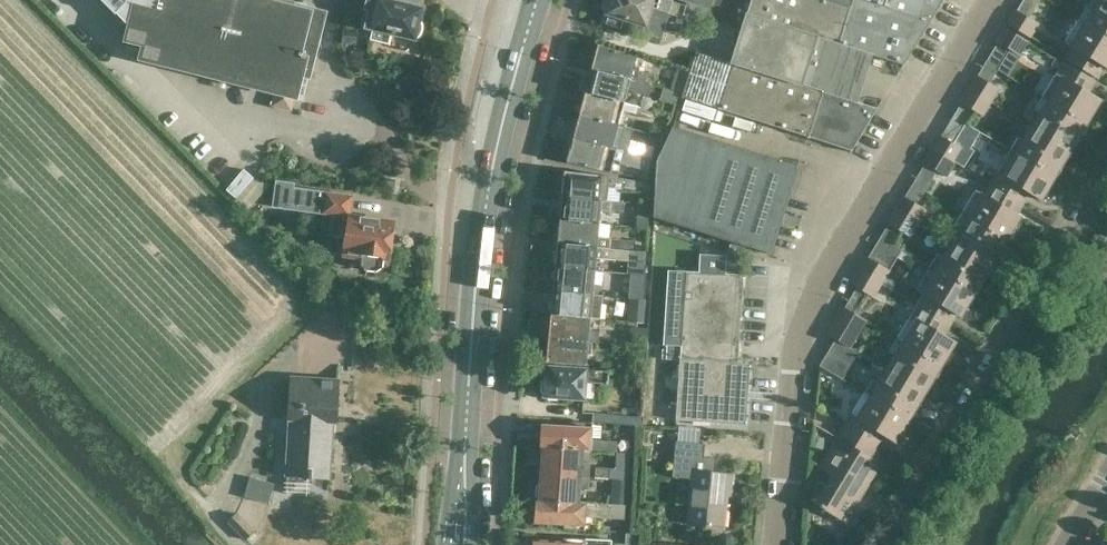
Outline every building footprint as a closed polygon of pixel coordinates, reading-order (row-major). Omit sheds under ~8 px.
[(115,15),(117,13),(130,17),(124,42),(141,46),(138,58),(276,93),(273,105),(291,109),(294,97),(296,98),(302,77),(308,79),(324,13),(295,5),(294,7),(265,0),(100,0),(115,15)] [(365,30),(372,31),(370,38),(390,43),(392,34),(415,40),(423,6),(401,1),(401,0),(368,0),(365,11),(370,12),(365,30)] [(669,14),(682,18),(683,15),(705,22),(709,10),(686,2),(685,5),(674,2),(669,0),(612,0),(607,14),(609,14),(606,24),(619,29),(622,19),(644,25),(642,30),(660,36),(667,13),(669,14)] [(686,2),(709,10),(710,10),(713,0),(679,0),(686,2)] [(824,0),(751,0),(747,13),(746,12),(730,62),(696,52),(690,72),(688,71),(681,92),(683,93),(681,98),(682,98),(806,136),(852,151),(877,109),(841,97),(855,50),(904,65),(943,0),(853,0),(850,9),(824,0)] [(850,9),(853,0),(824,0),(850,9)] [(1030,37),(1039,23),(1030,17),(1040,0),(1023,0),(1017,10),(1015,9),(1007,24),(1030,37)] [(1106,34),(1106,0),(1097,0),(1091,9),(1087,6),(1080,18),(1106,34)] [(1099,78),(1105,68),(1106,69),(1106,34),(1080,18),(1065,43),(1069,45),(1068,46),(1070,47),(1064,58),(1099,78)] [(998,42),(989,57),(986,61),(998,69),(1010,50),(1019,55),(1028,40),(1005,27),(996,41),(998,42)] [(593,61),(591,71),(651,86),(655,86),(655,85),(657,76),(655,75),(655,74),(634,69),(637,56),(598,45),(596,50),(592,52),(591,57),(593,61)] [(998,69),(986,61),(978,75),(976,74),(968,87),(991,101),(999,88),(990,83),(998,69)] [(1062,61),(1061,62),(1055,72),(1059,75),(1046,97),(1090,123),(1103,101),(1090,93),(1097,82),(1062,61)] [(662,89),(678,94),(679,92),(681,92),(688,71),(677,68),(670,89),(663,87),(662,89)] [(585,82),(583,87),(586,90),(585,93),(623,104),(624,104),(625,101),(628,91),(648,97),(651,86),(591,71),(588,80),(585,82)] [(954,115),(966,122),(974,110),(983,116),(991,101),(968,87),(959,102),(961,103),(954,115)] [(678,94),(662,89),(661,95),(660,99),(676,104),(678,94)] [(579,116),(618,126),(622,111),(650,118),(653,109),(625,101),(624,104),(623,104),(585,93),(583,101),(582,103),(578,105),(577,110),(580,113),(579,116)] [(1031,125),(1073,150),(1090,123),(1046,97),(1037,111),(1039,112),(1031,125)] [(966,122),(954,115),(941,136),(940,135),(932,147),(955,161),(963,148),(954,143),(966,122)] [(618,126),(579,116),(578,118),(575,119),(573,126),(576,129),(573,139),(611,148),(612,148),(613,147),(618,126)] [(1011,148),(1058,176),(1073,150),(1031,125),(1022,139),(1018,136),(1011,148)] [(797,167),(673,127),(672,126),(656,161),(653,218),(654,218),(653,230),(678,238),(681,226),(731,242),(727,255),(725,273),(736,274),(737,257),(741,245),(751,248),(751,247),(772,253),(797,167)] [(619,163),(648,172),(652,157),(613,147),(612,148),(611,148),(573,139),(566,162),(610,173),(614,159),(620,161),(619,163)] [(913,183),(925,190),(937,171),(946,176),(955,161),(932,147),(923,163),(924,164),(913,183)] [(996,171),(989,182),(1023,202),(1029,192),(1043,200),(1058,176),(1011,148),(997,171),(996,171)] [(235,193),(253,175),(245,168),(227,186),(235,193)] [(603,200),(606,200),(608,188),(650,192),(651,182),(609,176),(564,171),(561,194),(562,194),(562,196),(603,200)] [(290,208),(294,187),(293,187),(294,183),(277,180),(273,205),(290,208)] [(963,213),(1008,240),(1022,217),(1016,213),(1023,202),(989,182),(982,193),(981,191),(980,192),(977,190),(963,213)] [(895,208),(919,222),(927,209),(917,203),(925,190),(913,183),(905,196),(903,195),(895,208)] [(351,211),(354,196),(294,187),(290,208),(333,214),(339,214),(340,210),(350,211),(351,211)] [(624,212),(624,210),(625,202),(606,201),(606,200),(603,200),(562,196),(561,205),(557,208),(557,215),(560,218),(560,220),(600,224),(601,217),(604,217),(605,211),(624,212)] [(638,202),(638,203),(637,228),(649,228),(650,202),(638,202)] [(919,222),(895,208),(886,224),(888,225),(881,236),(894,244),(901,232),(910,237),(919,222)] [(950,241),(992,266),(1008,240),(963,213),(955,226),(958,228),(950,241)] [(395,222),(350,216),(351,215),(339,214),(333,214),(330,234),(347,236),(344,256),(362,259),(361,266),(363,266),(366,270),(376,271),(382,268),(383,261),(390,262),(395,222)] [(600,224),(560,220),(559,222),(556,224),(555,230),(558,234),(557,243),(632,251),(632,250),(633,240),(599,237),(600,224)] [(868,257),(867,256),(859,269),(882,283),(902,249),(894,244),(881,236),(868,257)] [(931,266),(976,293),(992,266),(950,241),(942,256),(939,254),(931,266)] [(646,251),(632,250),(632,251),(557,243),(556,253),(552,255),(552,262),(555,265),(555,267),(596,271),(597,258),(628,261),(628,260),(646,259),(646,251)] [(909,300),(916,304),(949,323),(954,314),(961,317),(976,293),(931,266),(916,289),(909,300)] [(593,294),(594,282),(596,271),(555,267),(555,269),(551,272),(551,278),(553,280),(554,281),(553,291),(593,294)] [(856,288),(845,307),(857,314),(869,295),(873,298),(882,283),(859,269),(850,284),(856,288)] [(681,345),(666,344),(666,359),(680,360),(676,420),(745,424),(749,363),(738,363),(744,274),(736,274),(725,273),(685,271),(681,345)] [(630,298),(645,300),(647,275),(627,273),(631,283),(630,298)] [(601,295),(593,294),(553,291),(552,299),(552,301),(548,303),(547,309),(551,312),(550,315),(591,318),(600,319),(602,295),(601,295)] [(645,300),(630,298),(627,322),(643,323),(645,300)] [(897,338),(943,365),(957,342),(942,333),(949,323),(916,304),(910,314),(911,315),(897,338)] [(827,333),(828,334),(835,339),(836,338),(850,346),(866,320),(857,314),(845,307),(843,306),(827,333)] [(591,318),(550,315),(550,317),(547,319),(546,325),(549,328),(548,338),(589,342),(598,343),(598,333),(590,332),(591,318)] [(629,345),(647,346),(648,328),(630,327),(629,345)] [(589,342),(548,338),(548,340),(544,343),(544,349),(547,352),(546,363),(586,366),(589,342)] [(828,351),(851,366),(859,352),(850,346),(836,338),(835,339),(828,351)] [(885,367),(926,392),(943,365),(897,338),(889,351),(893,354),(885,367)] [(851,366),(828,351),(819,366),(842,380),(851,366)] [(609,371),(608,371),(587,369),(549,366),(549,374),(544,373),(544,378),(541,380),(540,390),(544,395),(544,398),(547,398),(546,400),(556,401),(556,397),(584,399),(586,383),(609,384),(609,371)] [(866,391),(911,417),(926,392),(885,367),(876,381),(873,379),(866,391)] [(307,473),(307,479),(312,479),(312,474),(329,475),(332,423),(335,423),(338,380),(290,377),(284,472),(307,473)] [(844,425),(879,445),(884,436),(895,443),(911,417),(866,391),(852,415),(850,414),(844,425)] [(636,427),(637,417),(593,413),(592,422),(636,427)] [(541,424),(539,447),(583,451),(590,451),(592,423),(571,422),(570,426),(541,424)] [(879,445),(844,425),(818,466),(832,474),(815,503),(847,523),(883,463),(872,457),(879,445)] [(705,444),(701,443),(702,429),(680,427),(679,441),(676,441),(672,476),(693,478),(689,521),(723,525),(728,476),(715,475),(716,459),(704,458),(705,444)] [(541,474),(588,478),(589,463),(582,462),(583,451),(539,447),(538,462),(541,465),(541,474)] [(594,477),(608,478),(609,468),(595,467),(594,477)] [(588,478),(541,474),(540,484),(537,486),(536,499),(579,501),(580,489),(587,489),(588,478)] [(243,497),(257,501),(268,504),(274,483),(249,476),(243,497)] [(626,505),(628,506),(628,495),(613,494),(612,504),(626,505)] [(579,501),(536,499),(535,505),(531,508),(531,514),(534,517),(534,522),(565,525),(565,528),(585,529),(586,526),(585,526),(585,517),(625,519),(626,505),(612,504),(587,502),(587,501),(579,501)] [(238,511),(227,522),(244,540),(245,540),(256,530),(251,525),(239,512),(238,511)] [(626,532),(625,543),(640,544),(641,533),(626,532)]
